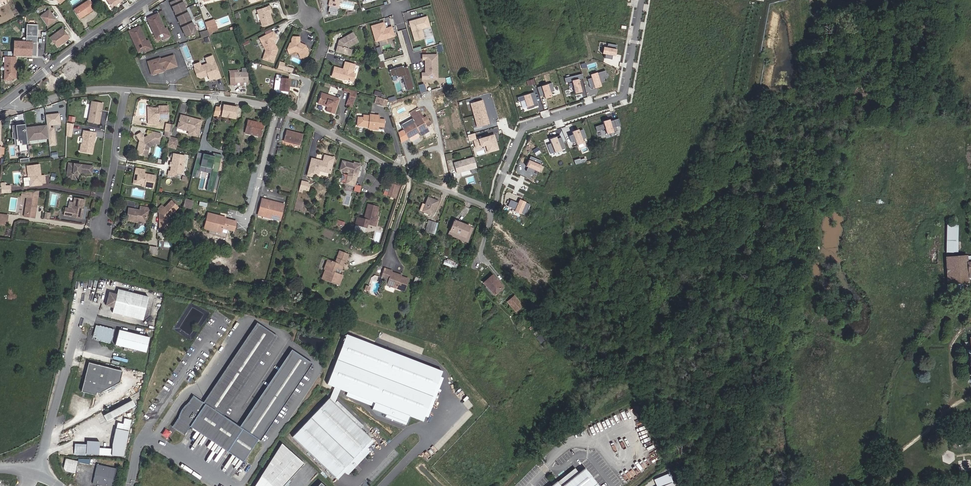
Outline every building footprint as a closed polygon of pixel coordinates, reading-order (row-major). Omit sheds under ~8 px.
[(92,11),(91,10),(95,8),(89,0),(74,10),(79,19),(92,11)] [(182,0),(177,0),(170,3),(185,36),(196,31),(182,0)] [(273,23),(270,14),(269,11),(272,10),(270,6),(257,10),(262,27),(273,23)] [(55,20),(49,11),(40,17),(47,26),(55,20)] [(157,40),(162,37),(167,35),(164,29),(157,14),(147,19),(157,40)] [(423,26),(429,25),(427,17),(418,19),(417,21),(415,21),(415,20),(409,22),(415,41),(424,39),(421,29),(423,26)] [(213,31),(210,21),(205,23),(209,34),(212,33),(212,32),(213,31)] [(394,36),(391,27),(384,29),(384,27),(385,27),(384,23),(371,26),(375,42),(394,36)] [(36,56),(37,25),(27,24),(26,42),(14,41),(13,55),(36,56)] [(138,52),(144,50),(148,48),(146,42),(139,27),(129,31),(138,52)] [(60,45),(69,39),(62,29),(50,38),(56,47),(58,46),(58,45),(59,44),(60,45)] [(272,32),(268,34),(264,36),(265,38),(260,41),(265,51),(262,59),(273,63),(277,50),(273,41),(277,39),(273,32),(272,32)] [(348,48),(358,42),(353,33),(340,40),(342,43),(340,44),(339,46),(337,46),(336,52),(346,55),(348,49),(348,48)] [(308,50),(307,49),(306,48),(305,46),(302,44),(301,46),(300,46),(299,45),(299,43),(299,37),(292,37),(291,39),(291,43),(290,43),(287,49),(289,54),(295,51),(298,53),(300,58),(307,56),(308,53),(307,51),(308,50)] [(607,48),(603,47),(602,54),(615,56),(617,45),(608,43),(607,48)] [(437,73),(437,55),(422,55),(422,59),(425,59),(425,69),(426,69),(426,73),(422,73),(422,79),(432,79),(432,73),(437,73)] [(163,71),(162,66),(164,65),(165,70),(176,66),(173,56),(160,60),(160,58),(148,62),(152,75),(163,71)] [(220,78),(218,72),(212,56),(206,59),(208,64),(201,66),(195,68),(194,69),(197,76),(200,78),(208,75),(210,80),(216,78),(216,79),(220,78)] [(17,57),(5,57),(4,82),(13,82),(13,79),(16,79),(17,57)] [(355,74),(353,73),(355,65),(345,62),(344,67),(346,67),(345,70),(344,71),(343,69),(334,67),(331,77),(343,80),(343,79),(353,82),(355,74)] [(413,88),(407,66),(403,67),(403,66),(397,67),(397,69),(394,70),(394,68),(389,70),(391,77),(396,76),(396,78),(402,76),(407,90),(413,88)] [(605,70),(590,75),(591,78),(587,79),(590,88),(594,87),(594,88),(602,86),(601,83),(605,82),(604,79),(608,77),(605,70)] [(248,80),(247,72),(238,73),(235,73),(235,71),(229,71),(230,81),(248,80)] [(565,83),(572,81),(575,94),(582,92),(578,80),(583,79),(582,74),(564,78),(565,83)] [(287,94),(289,87),(290,80),(275,78),(274,90),(276,92),(287,94)] [(297,88),(298,81),(290,80),(289,87),(297,88)] [(539,95),(543,94),(544,99),(551,97),(550,92),(554,91),(552,84),(537,88),(539,95)] [(353,103),(357,92),(344,88),(343,91),(351,93),(348,101),(353,103)] [(334,114),(339,99),(322,93),(318,104),(327,107),(326,111),(334,114)] [(534,93),(517,98),(521,111),(538,106),(534,93)] [(386,107),(388,100),(376,97),(374,103),(386,107)] [(489,123),(482,101),(470,104),(476,127),(489,123)] [(99,124),(102,104),(92,102),(88,122),(99,124)] [(235,117),(237,107),(223,105),(222,115),(235,117)] [(168,119),(168,106),(159,106),(159,108),(153,108),(149,112),(149,119),(148,119),(148,124),(158,124),(158,119),(168,119)] [(421,113),(418,108),(409,113),(412,118),(421,113)] [(61,125),(60,113),(46,115),(48,126),(49,139),(50,147),(57,146),(55,128),(51,128),(51,126),(61,125)] [(429,132),(426,127),(430,125),(426,116),(423,117),(421,113),(412,118),(413,120),(415,122),(412,123),(403,129),(408,138),(410,141),(412,141),(418,138),(419,136),(417,133),(418,132),(420,136),(429,132)] [(197,137),(201,121),(181,115),(178,126),(189,129),(189,131),(188,134),(197,137)] [(378,127),(379,119),(379,116),(371,115),(370,116),(364,115),(363,118),(358,117),(357,126),(367,127),(367,125),(369,125),(369,129),(377,130),(378,127)] [(597,131),(605,129),(606,133),(613,131),(612,126),(619,124),(617,119),(610,122),(609,119),(602,121),(603,124),(595,126),(597,131)] [(261,135),(263,124),(248,120),(245,131),(261,135)] [(171,132),(173,125),(166,123),(165,131),(171,132)] [(28,141),(26,128),(26,125),(13,127),(13,133),(12,133),(13,139),(15,139),(16,147),(19,146),(20,152),(29,151),(28,141)] [(49,139),(48,126),(26,128),(28,141),(49,139)] [(586,137),(583,129),(579,131),(578,129),(571,131),(572,134),(569,136),(571,142),(575,141),(577,145),(583,142),(581,138),(586,137)] [(300,145),(302,135),(287,130),(284,141),(300,145)] [(92,154),(96,133),(83,131),(82,137),(83,138),(82,143),(81,144),(80,151),(92,154)] [(149,147),(155,143),(158,144),(161,134),(153,132),(144,138),(141,133),(136,135),(140,140),(137,154),(145,156),(147,149),(149,147)] [(474,133),(467,135),(469,142),(473,141),(475,149),(486,146),(487,153),(499,150),(494,134),(476,139),(474,133)] [(561,137),(557,139),(556,136),(549,139),(551,144),(547,145),(550,153),(554,152),(555,153),(561,151),(561,149),(565,147),(561,137)] [(175,149),(177,141),(169,138),(166,147),(175,149)] [(238,154),(240,149),(239,149),(240,145),(234,144),(232,153),(237,154),(238,154)] [(197,158),(193,176),(195,177),(196,170),(199,171),(200,166),(212,169),(207,191),(214,193),(222,155),(215,153),(214,156),(203,153),(202,159),(197,158)] [(183,167),(183,166),(184,156),(173,154),(172,163),(171,166),(170,172),(169,172),(168,176),(175,177),(175,173),(181,174),(182,172),(183,167)] [(312,158),(308,172),(318,175),(319,171),(330,174),(335,158),(325,156),(323,162),(322,162),(322,161),(312,158)] [(544,166),(539,165),(541,161),(530,156),(528,160),(525,167),(527,167),(526,171),(533,174),(534,170),(541,173),(544,166)] [(473,157),(454,163),(457,173),(476,168),(473,157)] [(360,176),(363,165),(354,163),(354,164),(342,161),(339,172),(348,174),(345,185),(355,187),(358,178),(360,176)] [(92,174),(93,166),(68,163),(68,168),(69,168),(68,179),(77,180),(78,175),(77,174),(79,172),(80,173),(92,174)] [(45,183),(44,175),(41,176),(39,165),(27,166),(28,178),(30,178),(30,182),(33,184),(36,184),(45,183)] [(153,188),(155,176),(144,174),(145,170),(136,168),(135,172),(137,173),(135,179),(138,184),(142,184),(144,185),(144,186),(153,188)] [(33,184),(30,182),(30,178),(28,178),(23,179),(24,187),(29,186),(36,185),(36,184),(33,184)] [(308,183),(302,181),(299,188),(306,190),(308,184),(308,183)] [(394,200),(399,187),(391,185),(388,196),(392,198),(392,199),(394,200)] [(36,206),(39,190),(22,192),(21,197),(27,198),(24,217),(34,219),(36,209),(35,208),(36,206)] [(437,201),(428,197),(425,204),(422,203),(419,210),(432,215),(437,201)] [(81,219),(85,200),(74,198),(73,203),(72,209),(68,208),(65,208),(63,215),(71,216),(71,217),(81,219)] [(191,209),(193,201),(185,199),(183,206),(191,209)] [(525,215),(530,205),(525,203),(525,202),(519,199),(517,204),(511,200),(508,206),(515,210),(514,212),(520,215),(521,213),(525,215)] [(262,200),(258,215),(263,216),(264,213),(271,216),(271,218),(279,221),(283,206),(262,200)] [(169,224),(169,217),(178,208),(171,201),(164,208),(162,205),(157,210),(160,214),(160,216),(159,217),(159,224),(169,224)] [(375,226),(378,218),(376,218),(379,207),(368,204),(364,219),(357,217),(355,225),(366,228),(367,224),(375,226)] [(146,218),(147,212),(149,212),(149,208),(140,207),(140,210),(129,208),(126,221),(135,222),(136,220),(138,221),(141,222),(146,218)] [(234,231),(236,222),(225,220),(221,219),(221,220),(219,220),(220,216),(208,213),(204,228),(221,233),(223,228),(234,231)] [(429,220),(425,231),(432,233),(435,222),(429,220)] [(465,237),(469,226),(454,220),(450,231),(455,233),(465,237)] [(365,234),(366,228),(355,225),(353,231),(365,234)] [(955,252),(956,225),(946,225),(945,252),(955,252)] [(467,242),(473,228),(469,226),(465,237),(455,233),(454,237),(467,242)] [(339,285),(342,276),(339,275),(334,273),(336,267),(341,270),(344,262),(345,262),(348,255),(339,251),(335,263),(327,260),(324,269),(325,269),(322,278),(339,285)] [(966,262),(966,256),(945,257),(947,283),(954,283),(961,282),(968,282),(968,278),(970,278),(970,262),(966,262)] [(445,259),(444,264),(455,268),(457,262),(445,259)] [(404,291),(408,279),(400,276),(400,278),(395,276),(396,275),(396,274),(392,272),(392,271),(384,268),(381,277),(389,279),(388,280),(387,285),(404,291)] [(494,295),(503,288),(492,275),(483,283),(494,295)] [(142,320),(148,297),(118,289),(116,295),(111,293),(108,294),(106,304),(108,306),(113,307),(112,313),(142,320)] [(519,308),(522,305),(514,296),(510,299),(519,308)] [(519,308),(510,299),(507,302),(515,311),(519,308)] [(110,344),(113,329),(99,326),(95,325),(93,336),(96,337),(95,340),(110,344)] [(241,428),(221,414),(274,336),(258,325),(205,403),(193,395),(184,409),(185,410),(184,412),(183,411),(172,427),(184,435),(191,424),(194,426),(197,429),(196,431),(242,462),(309,363),(292,352),(241,428)] [(145,353),(149,337),(119,330),(115,345),(145,353)] [(443,372),(347,335),(328,385),(348,393),(346,396),(370,405),(371,402),(376,403),(373,409),(387,415),(386,418),(407,426),(411,417),(425,422),(443,372)] [(119,382),(122,371),(88,362),(81,392),(95,395),(96,393),(99,393),(119,382)] [(243,387),(248,390),(260,370),(256,367),(243,387)] [(334,403),(329,398),(292,437),(335,478),(341,471),(344,472),(347,474),(369,452),(367,448),(365,445),(372,439),(361,429),(334,403)] [(107,421),(135,405),(132,400),(103,416),(107,421)] [(363,426),(337,401),(334,403),(361,429),(363,426)] [(122,456),(131,420),(124,418),(122,430),(115,428),(112,444),(112,449),(99,448),(99,441),(86,441),(86,447),(74,446),(74,453),(122,456)] [(168,437),(171,432),(165,428),(162,434),(168,437)] [(367,448),(374,441),(372,439),(365,445),(367,448)] [(304,463),(281,443),(254,485),(283,485),(304,463)] [(75,473),(77,462),(89,465),(90,459),(78,459),(77,461),(65,458),(63,468),(65,471),(75,473)] [(116,469),(97,464),(92,484),(96,485),(97,485),(100,485),(102,485),(112,485),(116,469)] [(584,468),(578,473),(562,485),(599,485),(584,468)] [(578,473),(575,469),(558,483),(560,485),(562,485),(578,473)] [(337,480),(344,472),(341,471),(335,478),(337,480)]
